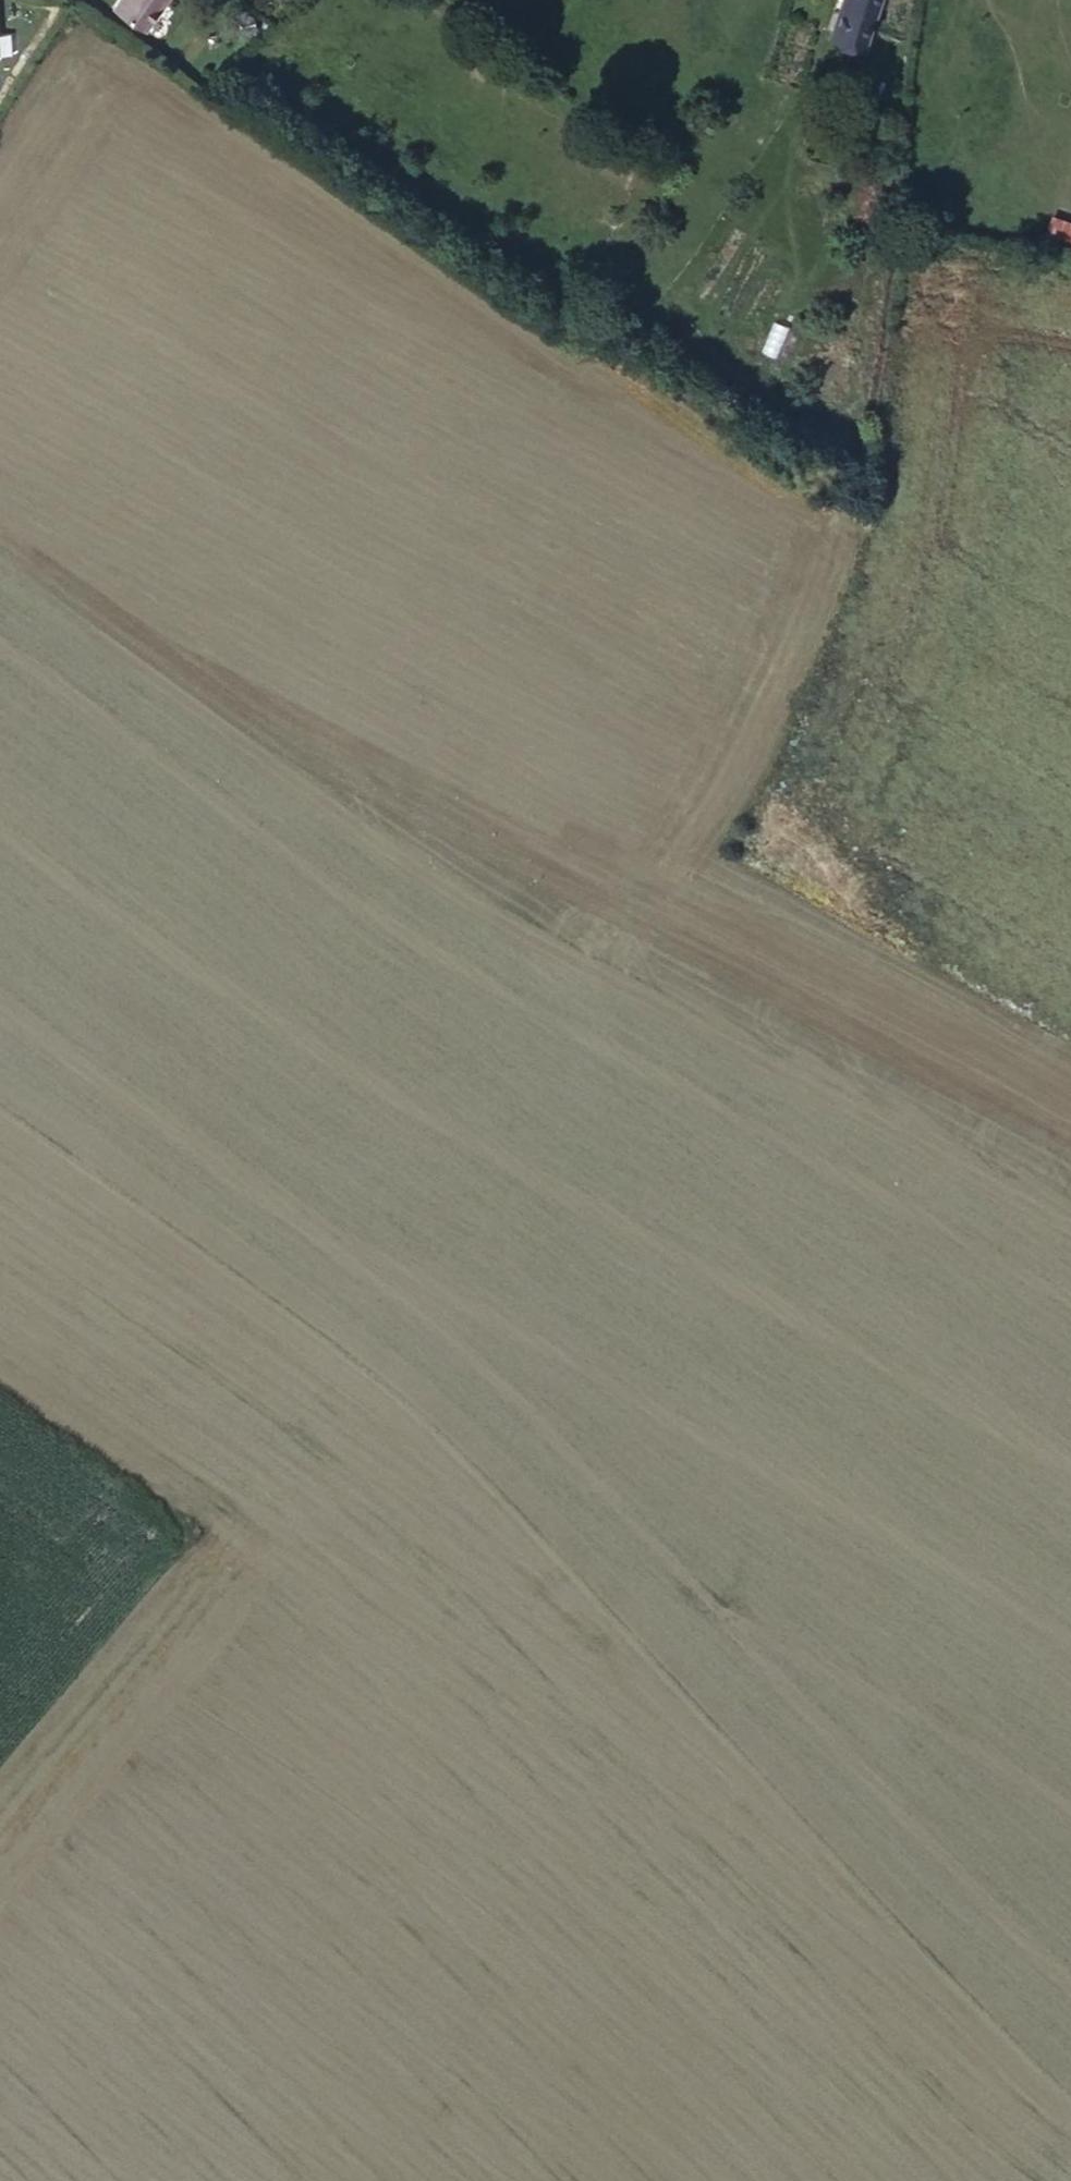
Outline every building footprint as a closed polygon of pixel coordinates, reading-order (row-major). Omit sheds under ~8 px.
[(151,20),(166,0),(123,0),(151,20)] [(811,5),(845,17),(850,0),(813,0),(811,5)] [(1043,238),(1070,242),(1070,221),(1047,217),(1043,238)]
